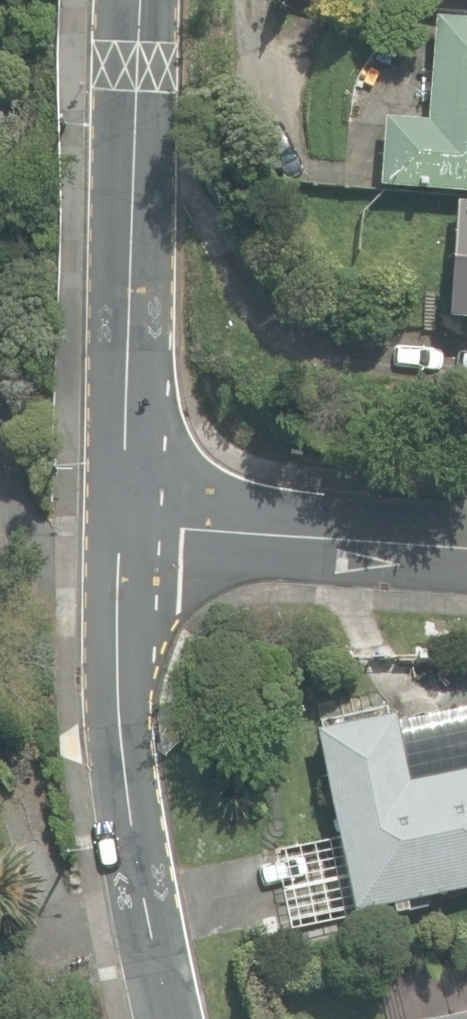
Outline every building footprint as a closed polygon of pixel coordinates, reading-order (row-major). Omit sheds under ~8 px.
[(465,8),(466,0),(433,0),(433,6),(465,8)] [(435,17),(427,118),(386,115),(380,184),(466,192),(466,20),(435,17)] [(457,203),(448,316),(466,317),(466,204),(457,203)] [(289,930),(361,915),(359,907),(466,885),(466,767),(406,779),(393,713),(315,729),(337,837),(272,850),(289,930)] [(416,1018),(466,1018),(466,1009),(416,1018)]
